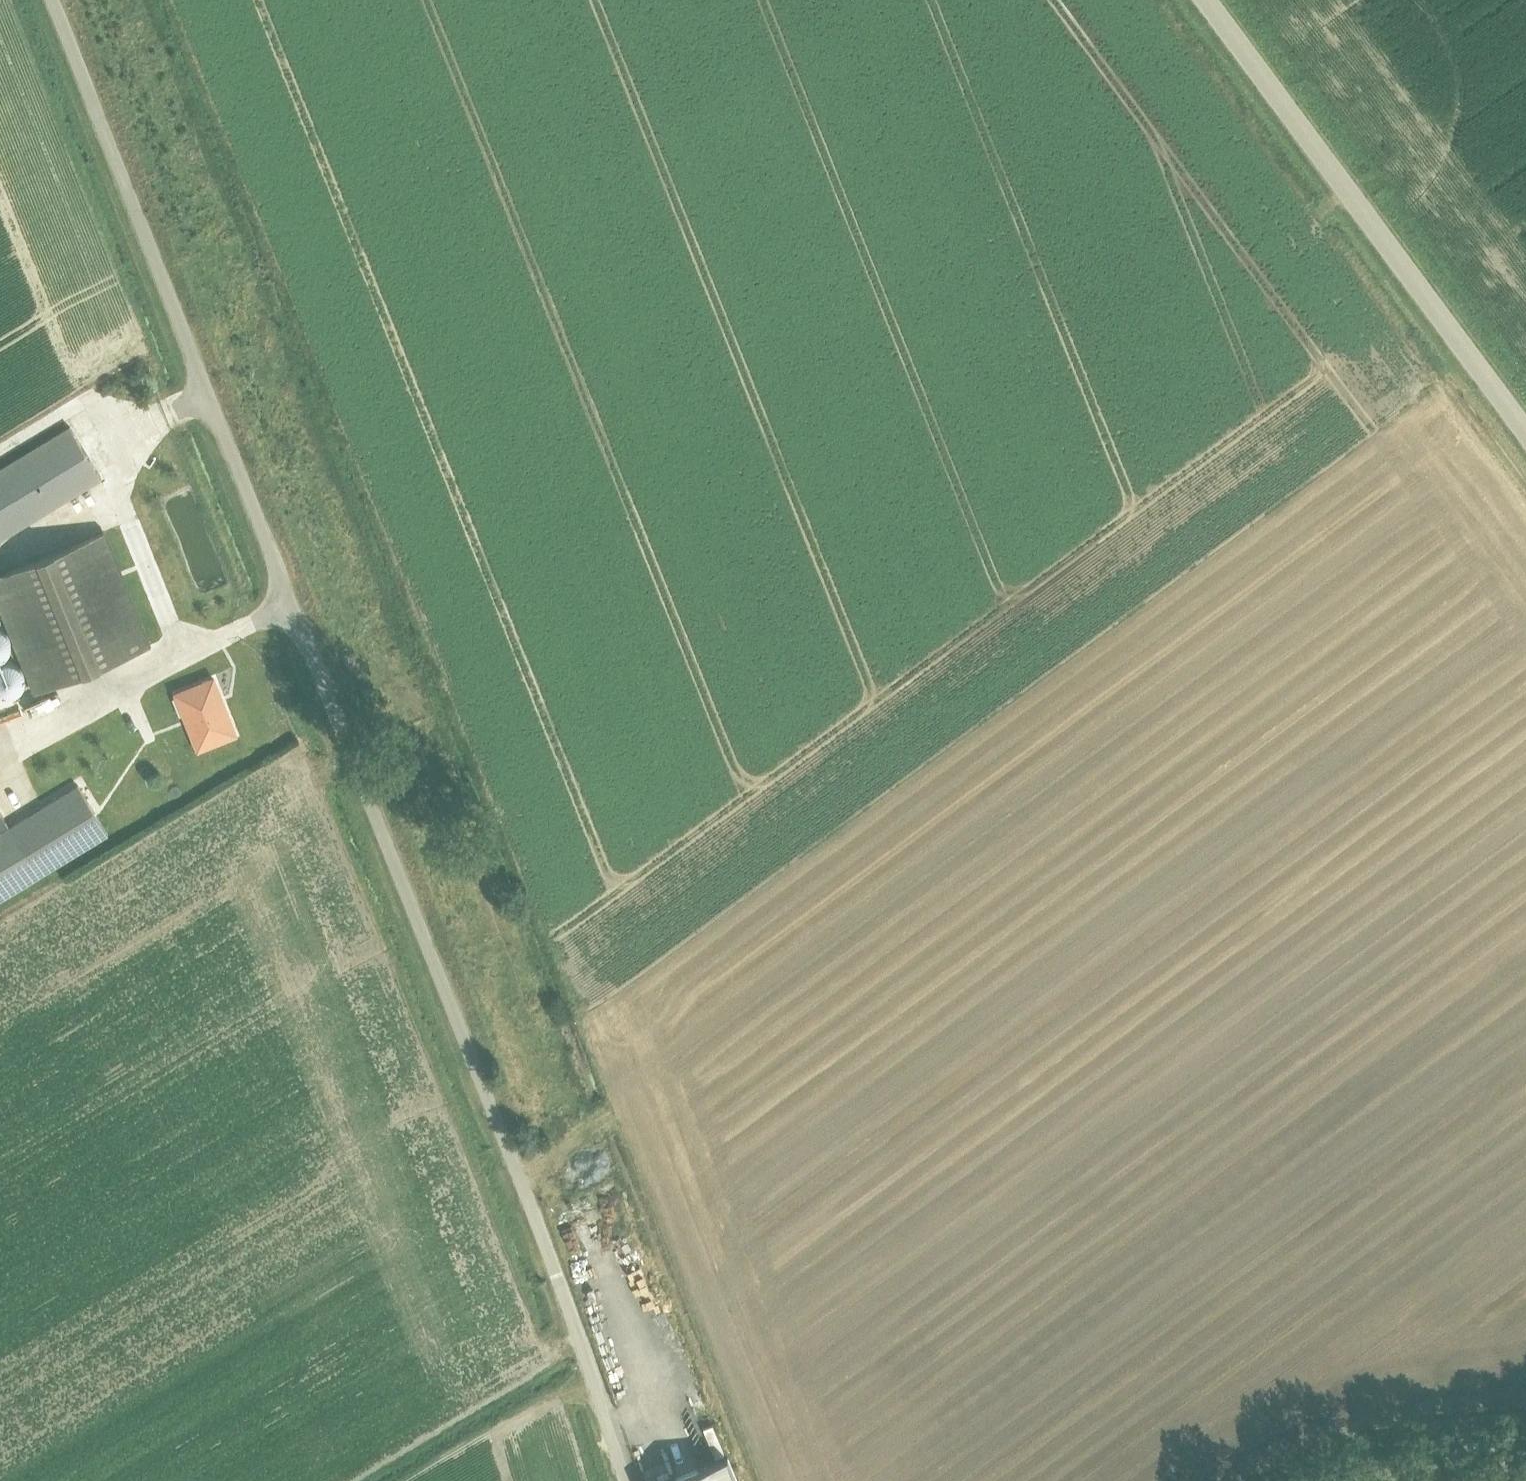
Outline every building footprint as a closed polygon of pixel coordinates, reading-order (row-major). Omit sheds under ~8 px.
[(102,477),(71,426),(0,469),(0,539),(102,477)] [(148,645),(103,533),(0,575),(0,599),(37,690),(148,645)] [(3,657),(6,655),(9,652),(11,649),(12,645),(12,641),(12,637),(11,634),(9,631),(6,628),(3,626),(0,625),(0,658),(3,657)] [(2,691),(6,693),(9,693),(13,693),(17,691),(20,689),(23,687),(25,683),(26,680),(26,676),(26,672),(25,669),(23,665),(20,663),(17,661),(13,659),(9,659),(6,659),(2,661),(0,662),(0,690),(2,691)] [(199,750),(237,734),(214,678),(184,690),(199,729),(191,732),(199,750)] [(41,878),(109,837),(78,785),(10,827),(0,811),(0,903),(41,878)] [(726,1455),(662,1480),(737,1480),(726,1455)]
